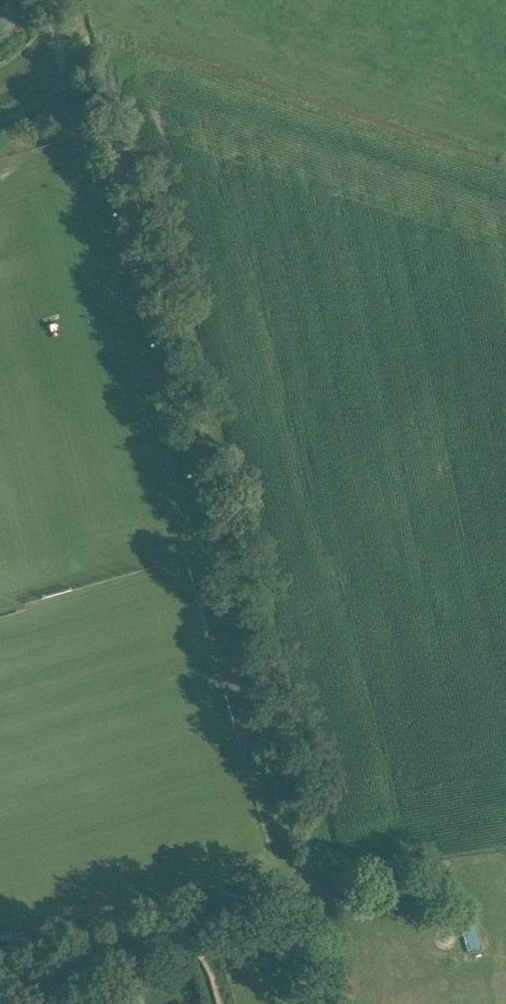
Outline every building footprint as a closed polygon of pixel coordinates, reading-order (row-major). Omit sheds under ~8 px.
[(117,977),(108,982),(112,991),(114,995),(124,990),(117,977)] [(95,1003),(117,1003),(113,995),(102,1000),(95,1003)]
